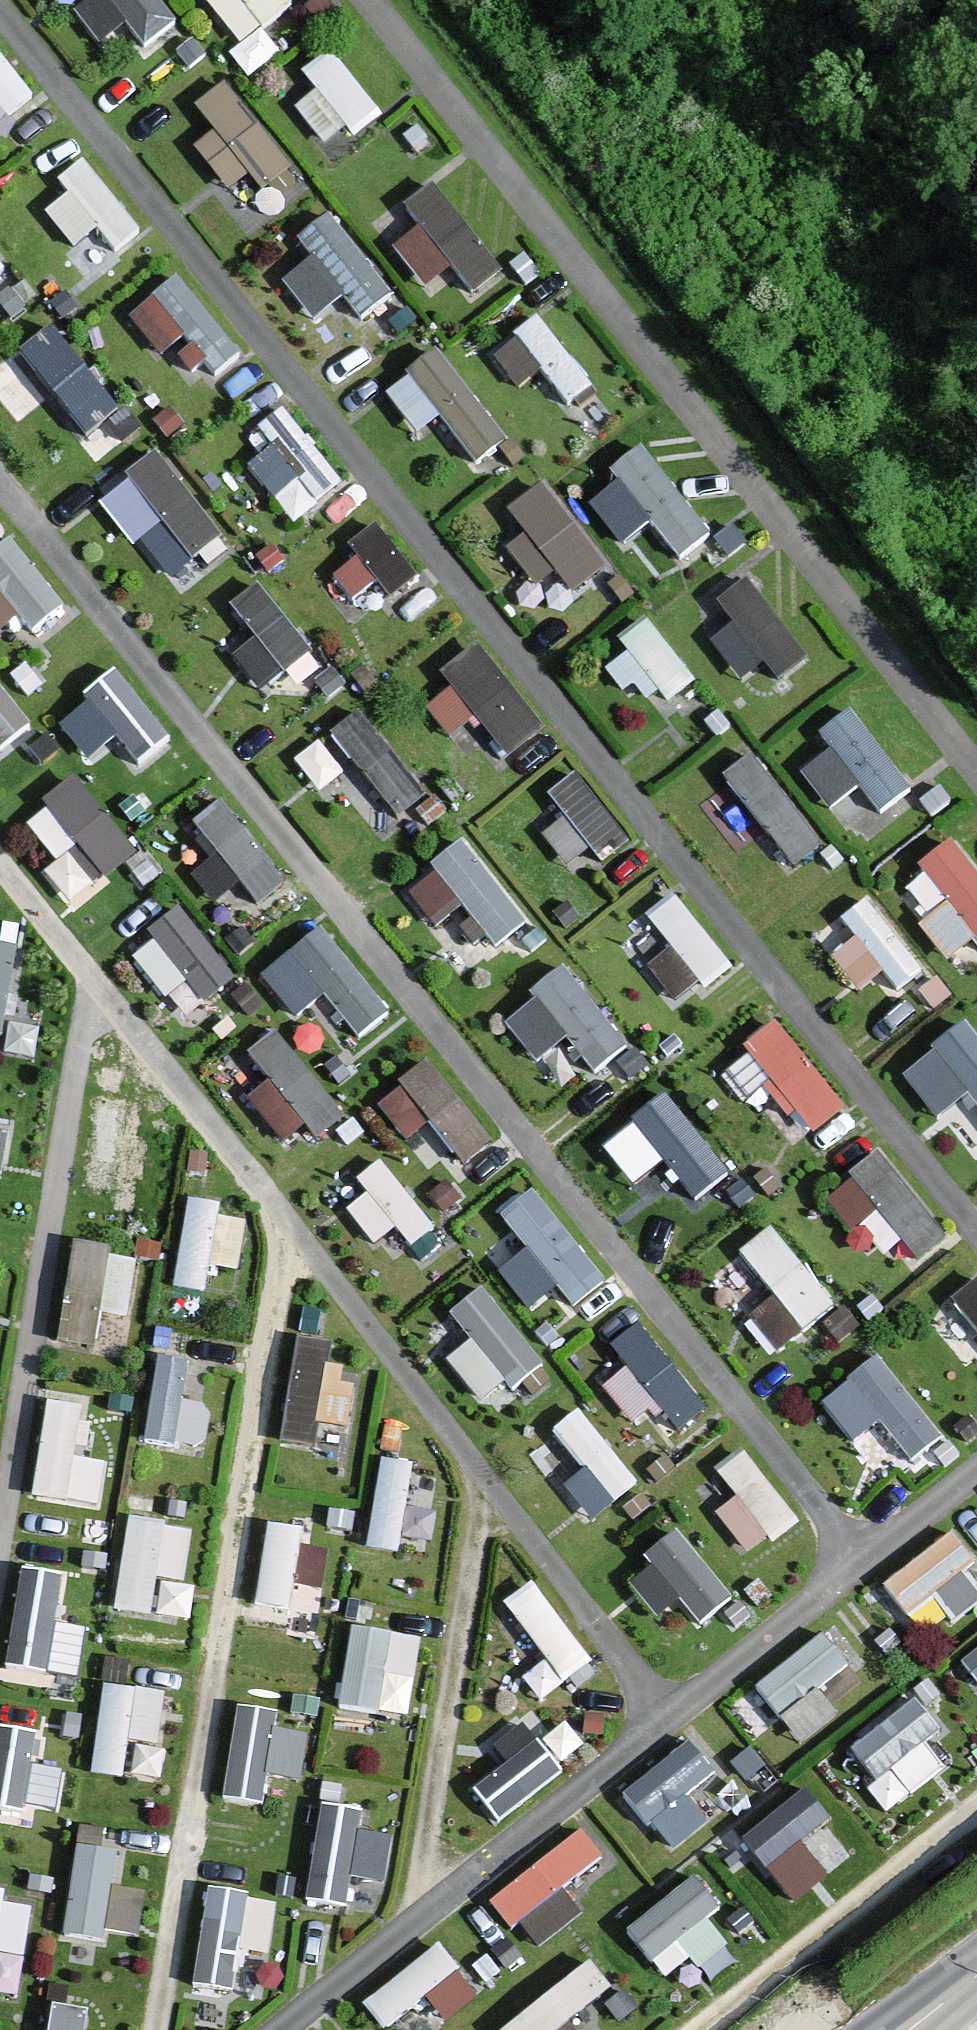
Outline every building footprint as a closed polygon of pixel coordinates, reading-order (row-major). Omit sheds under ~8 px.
[(82,1),(103,33),(132,15),(149,42),(183,21),(169,0),(84,0),(82,1)] [(243,36),(294,0),(218,0),(243,36)] [(39,88),(0,35),(0,117),(39,88)] [(344,50),(293,90),(332,141),(384,102),(344,50)] [(229,74),(186,109),(247,182),(290,147),(229,74)] [(94,156),(45,198),(101,263),(150,220),(94,156)] [(434,175),(408,198),(426,218),(399,242),(433,281),(456,261),(478,286),(508,259),(434,175)] [(344,290),(364,314),(400,285),(333,204),(301,230),(318,251),(288,276),(318,311),(344,290)] [(12,264),(0,247),(0,273),(12,264)] [(182,267),(121,316),(159,363),(219,314),(182,267)] [(495,342),(525,380),(547,364),(572,397),(599,376),(544,305),(495,342)] [(87,427),(125,401),(64,314),(26,340),(87,427)] [(450,408),(481,455),(511,436),(450,341),(389,379),(420,427),(450,408)] [(290,430),(254,452),(293,514),(328,493),(290,430)] [(688,549),(719,521),(647,442),(592,491),(631,533),(655,512),(688,549)] [(174,573),(230,521),(158,443),(102,495),(174,573)] [(514,540),(542,575),(563,558),(582,582),(616,554),(549,470),(514,497),(535,523),(514,540)] [(662,564),(682,549),(656,516),(636,532),(662,564)] [(369,602),(417,556),(382,519),(334,565),(369,602)] [(741,616),(715,638),(743,670),(768,649),(785,669),(813,646),(749,569),(721,592),(741,616)] [(277,577),(221,604),(270,704),(326,677),(277,577)] [(659,616),(608,653),(643,701),(693,664),(659,616)] [(423,688),(458,731),(483,711),(511,747),(549,717),(485,638),(423,688)] [(62,712),(94,751),(118,732),(140,759),(178,728),(124,662),(62,712)] [(8,739),(38,714),(0,669),(0,730),(8,739)] [(404,805),(433,781),(363,698),(300,751),(325,781),(359,752),(404,805)] [(838,741),(807,766),(834,799),(863,775),(885,803),(918,776),(855,699),(824,725),(838,741)] [(747,834),(770,818),(797,857),(826,837),(764,746),(711,781),(747,834)] [(380,816),(395,803),(358,758),(342,771),(380,816)] [(539,792),(584,854),(626,824),(581,762),(539,792)] [(73,770),(32,817),(105,879),(145,831),(73,770)] [(228,790),(199,814),(266,896),(296,872),(228,790)] [(957,824),(920,853),(928,863),(899,886),(951,952),(976,932),(976,850),(957,824)] [(477,832),(409,873),(434,913),(471,891),(498,936),(529,917),(477,832)] [(649,902),(675,945),(653,958),(676,997),(734,963),(685,881),(649,902)] [(820,920),(858,983),(883,968),(893,987),(930,965),(882,884),(820,920)] [(197,902),(136,935),(164,989),(197,971),(207,990),(236,975),(197,902)] [(371,1032),(401,1006),(324,916),(265,967),(300,1008),(329,983),(371,1032)] [(21,934),(0,930),(0,1026),(7,1027),(21,934)] [(598,1064),(634,1038),(574,957),(507,1006),(540,1051),(572,1028),(598,1064)] [(938,1113),(971,1085),(976,1092),(976,1020),(971,1013),(902,1070),(938,1113)] [(738,1052),(810,1151),(861,1114),(788,1015),(738,1052)] [(284,1020),(233,1057),(293,1140),(344,1103),(284,1020)] [(409,1131),(435,1112),(467,1155),(498,1131),(437,1049),(379,1091),(409,1131)] [(674,1152),(700,1190),(735,1166),(679,1084),(606,1133),(636,1178),(674,1152)] [(87,1176),(118,1180),(131,1091),(100,1086),(87,1176)] [(902,1269),(955,1221),(883,1142),(831,1189),(902,1269)] [(534,1241),(506,1264),(534,1299),(563,1276),(581,1298),(613,1272),(538,1180),(505,1206),(534,1241)] [(215,1283),(227,1192),(191,1187),(179,1279),(215,1283)] [(774,1212),(713,1263),(780,1344),(841,1294),(774,1212)] [(75,1238),(68,1335),(103,1338),(105,1305),(135,1307),(140,1242),(75,1238)] [(938,1304),(973,1349),(976,1346),(976,1273),(938,1304)] [(478,1335),(454,1351),(485,1398),(546,1358),(492,1275),(454,1300),(478,1335)] [(641,1315),(616,1337),(634,1357),(607,1381),(663,1445),(715,1398),(641,1315)] [(337,1439),(354,1361),(332,1357),(338,1332),(305,1325),(283,1428),(337,1439)] [(161,1344),(150,1433),(208,1440),(214,1393),(190,1390),(195,1348),(161,1344)] [(884,1411),(921,1451),(950,1423),(880,1346),(827,1395),(861,1432),(884,1411)] [(82,1450),(86,1389),(47,1387),(41,1490),(106,1494),(108,1452),(82,1450)] [(558,1418),(589,1464),(570,1477),(593,1510),(642,1477),(588,1398),(558,1418)] [(882,1417),(865,1435),(895,1465),(913,1448),(882,1417)] [(750,1545),(801,1512),(751,1436),(722,1454),(744,1487),(721,1502),(750,1545)] [(402,1541),(423,1452),(389,1444),(368,1533),(402,1541)] [(120,1601),(188,1610),(201,1514),(132,1505),(120,1601)] [(291,1602),(308,1518),(273,1511),(256,1595),(291,1602)] [(633,1561),(659,1606),(689,1588),(702,1611),(734,1592),(695,1525),(633,1561)] [(937,1591),(959,1616),(976,1600),(976,1558),(948,1525),(889,1577),(916,1609),(937,1591)] [(50,1685),(80,1689),(89,1616),(64,1613),(70,1561),(23,1556),(12,1652),(53,1657),(50,1685)] [(415,1704),(424,1624),(352,1616),(344,1697),(415,1704)] [(842,1704),(821,1678),(857,1649),(832,1619),(760,1677),(805,1733),(842,1704)] [(862,1650),(827,1678),(843,1699),(879,1671),(862,1650)] [(133,1728),(166,1732),(172,1680),(108,1672),(97,1763),(129,1767),(133,1728)] [(919,1685),(851,1735),(899,1801),(967,1751),(919,1685)] [(306,1769),(310,1724),(279,1721),(281,1699),(237,1695),(229,1790),(271,1794),(274,1766),(306,1769)] [(502,1810),(565,1764),(527,1712),(486,1742),(501,1762),(479,1778),(502,1810)] [(65,1757),(43,1756),(46,1718),(0,1714),(0,1795),(61,1801),(65,1757)] [(712,1812),(691,1787),(724,1761),(695,1726),(626,1782),(676,1842),(712,1812)] [(134,1735),(133,1769),(165,1770),(167,1737),(134,1735)] [(805,1778),(745,1832),(796,1889),(856,1835),(805,1778)] [(380,1903),(397,1829),(366,1822),(370,1801),(327,1792),(306,1887),(380,1903)] [(534,1937),(589,1903),(572,1877),(613,1852),(594,1821),(498,1880),(534,1937)] [(79,1835),(68,1925),(110,1930),(121,1840),(79,1835)] [(629,1919),(673,1973),(728,1929),(711,1908),(726,1896),(700,1862),(629,1919)] [(116,1878),(114,1922),(144,1924),(146,1879),(116,1878)] [(275,1945),(279,1885),(206,1881),(200,1976),(240,1978),(243,1943),(275,1945)] [(27,1945),(38,1890),(0,1883),(0,1939),(27,1945)] [(432,1985),(450,2009),(484,1985),(448,1934),(367,1991),(386,2018),(432,1985)] [(619,1979),(597,1949),(502,2020),(510,2029),(551,2029),(619,1979)] [(92,1996),(56,1991),(51,2029),(120,2029),(120,2028),(88,2023),(92,1996)] [(445,2012),(430,1992),(398,2016),(408,2029),(421,2029),(445,2012)]
